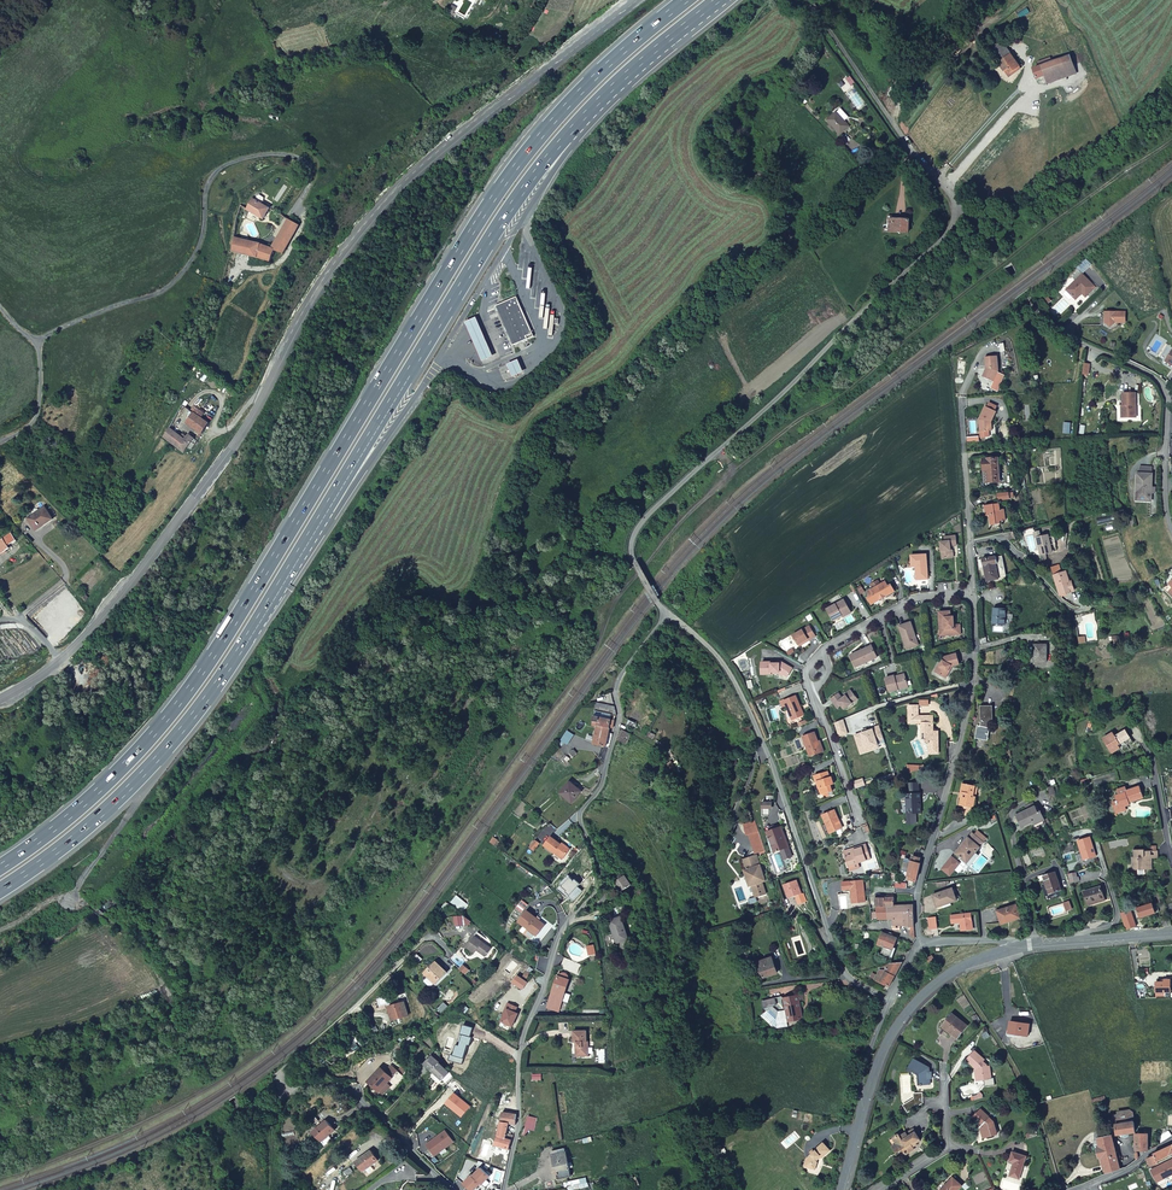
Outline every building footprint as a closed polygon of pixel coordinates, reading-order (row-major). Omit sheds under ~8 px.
[(453,14),(456,7),(451,4),(447,11),(453,14)] [(999,65),(1011,56),(1001,43),(989,52),(999,65)] [(1076,72),(1071,55),(1051,63),(1044,65),(1043,61),(1037,63),(1038,67),(1033,69),(1037,79),(1045,76),(1048,84),(1076,72)] [(1008,70),(1011,74),(1020,67),(1012,56),(1011,56),(999,65),(1004,73),(1008,70)] [(829,119),(841,133),(845,129),(844,128),(849,124),(837,111),(829,119)] [(254,203),(248,214),(265,222),(270,211),(254,203)] [(908,232),(909,220),(888,220),(887,227),(890,227),(890,232),(908,232)] [(291,221),(281,240),(290,245),(300,226),(291,221)] [(263,247),(236,241),(232,257),(271,267),(276,254),(284,257),(290,245),(281,240),(275,251),(263,247)] [(1080,275),(1064,291),(1072,299),(1079,291),(1085,297),(1094,288),(1080,275)] [(1079,291),(1072,299),(1074,301),(1080,294),(1084,298),(1085,297),(1079,291)] [(495,306),(512,346),(533,336),(516,297),(495,306)] [(1109,330),(1116,326),(1116,322),(1105,322),(1104,313),(1102,313),(1102,316),(1102,317),(1102,327),(1109,330)] [(1105,322),(1116,322),(1123,322),(1123,313),(1104,313),(1105,322)] [(473,343),(481,362),(493,356),(484,338),(475,317),(464,322),(473,343)] [(997,369),(996,355),(984,355),(985,367),(985,370),(983,376),(992,380),(997,369)] [(520,366),(517,360),(506,365),(509,371),(512,377),(523,372),(520,366)] [(1002,372),(997,369),(992,380),(990,384),(995,387),(1002,372)] [(516,386),(500,393),(503,398),(519,391),(516,386)] [(1132,417),(1134,393),(1121,392),(1121,404),(1122,405),(1122,417),(1132,417)] [(985,406),(994,411),(996,406),(987,402),(985,406)] [(985,406),(983,405),(976,419),(977,432),(986,431),(987,431),(987,425),(988,422),(994,411),(985,406)] [(185,422),(202,434),(209,424),(192,413),(185,422)] [(161,437),(183,453),(187,447),(191,450),(197,441),(187,433),(183,438),(169,428),(161,437)] [(984,480),(998,479),(997,458),(983,458),(984,480)] [(1137,492),(1150,493),(1151,474),(1136,474),(1136,480),(1137,480),(1137,492)] [(999,521),(1005,520),(1004,509),(999,509),(998,504),(984,505),(985,515),(989,515),(990,519),(988,519),(988,525),(999,524),(999,521)] [(53,520),(44,506),(26,518),(35,532),(53,520)] [(1033,538),(1035,538),(1039,554),(1051,551),(1047,535),(1039,537),(1038,532),(1032,533),(1033,538)] [(9,549),(7,546),(15,541),(10,533),(0,540),(0,555),(9,549)] [(955,535),(945,536),(945,541),(941,541),(942,557),(952,557),(951,546),(957,546),(955,535)] [(912,564),(915,564),(918,564),(919,577),(928,577),(926,552),(911,554),(912,564)] [(1005,578),(1000,555),(981,559),(985,582),(1005,578)] [(1050,567),(1059,595),(1068,592),(1065,582),(1069,581),(1068,581),(1065,571),(1060,573),(1057,564),(1050,567)] [(872,602),(880,598),(879,596),(881,595),(880,594),(884,591),(885,593),(886,592),(887,594),(895,590),(892,583),(889,585),(887,581),(878,585),(869,591),(871,595),(869,596),(872,602)] [(1162,588),(1171,596),(1171,586),(1168,582),(1162,588)] [(843,599),(826,608),(831,619),(840,613),(842,616),(850,611),(843,599)] [(991,624),(1005,625),(1006,614),(1006,610),(992,608),(991,624)] [(940,611),(941,630),(947,629),(948,634),(962,633),(961,624),(954,624),(954,621),(955,620),(955,616),(952,616),(951,610),(940,611)] [(1006,614),(1005,625),(1012,625),(1013,614),(1006,614)] [(911,620),(899,624),(902,634),(904,633),(908,647),(919,643),(911,620)] [(796,644),(806,639),(807,640),(814,635),(808,624),(790,634),(796,644)] [(857,651),(850,654),(855,666),(877,656),(871,642),(856,649),(857,651)] [(1033,642),(1032,659),(1045,659),(1045,642),(1033,642)] [(957,653),(943,657),(942,657),(934,671),(944,677),(951,666),(960,664),(957,653)] [(771,661),(761,662),(761,673),(771,673),(771,671),(780,671),(787,675),(792,667),(781,661),(780,662),(771,662),(771,661)] [(894,674),(885,676),(889,690),(908,685),(905,673),(895,675),(894,674)] [(851,689),(846,693),(842,696),(838,691),(830,697),(837,706),(841,704),(844,707),(857,697),(851,689)] [(796,693),(785,698),(793,716),(805,711),(796,693)] [(931,756),(940,755),(939,734),(938,733),(938,729),(936,729),(935,716),(922,716),(921,705),(908,706),(909,721),(922,721),(923,740),(929,739),(929,741),(928,743),(930,745),(931,756)] [(978,725),(976,736),(989,738),(990,733),(989,733),(990,728),(988,727),(989,721),(994,721),(993,705),(981,706),(983,721),(982,725),(978,725)] [(592,726),(594,727),(596,727),(597,725),(610,728),(612,719),(594,715),(592,726)] [(843,717),(834,721),(838,734),(846,732),(843,717)] [(882,738),(878,724),(871,727),(872,728),(866,730),(862,731),(854,734),(858,748),(865,746),(865,748),(877,744),(875,740),(882,738)] [(593,745),(608,748),(612,733),(609,732),(610,728),(597,725),(596,727),(593,745)] [(629,733),(621,729),(617,739),(626,743),(629,733)] [(801,734),(808,751),(816,748),(817,751),(824,749),(820,740),(818,741),(814,729),(801,734)] [(1102,737),(1111,753),(1118,748),(1120,749),(1132,742),(1125,729),(1114,735),(1112,731),(1102,737)] [(573,736),(567,731),(560,742),(567,746),(573,736)] [(877,747),(877,744),(865,748),(865,746),(858,748),(859,752),(877,747)] [(828,769),(814,773),(816,779),(818,778),(821,791),(832,788),(830,782),(834,782),(831,774),(829,775),(828,769)] [(561,792),(572,801),(582,790),(570,781),(561,792)] [(957,806),(956,815),(968,816),(969,806),(971,807),(972,793),(969,793),(971,783),(956,781),(954,790),(957,790),(955,805),(957,806)] [(912,811),(918,811),(917,792),(914,792),(914,782),(905,783),(905,792),(903,793),(904,822),(913,821),(912,811)] [(1115,796),(1116,800),(1118,807),(1124,805),(1129,804),(1128,801),(1143,797),(1139,786),(1124,791),(1125,792),(1115,796)] [(1116,812),(1125,809),(1124,805),(1118,807),(1116,800),(1112,802),(1116,812)] [(1039,819),(1046,816),(1041,807),(1040,808),(1037,802),(1017,811),(1023,823),(1035,817),(1038,816),(1039,819)] [(832,807),(820,813),(828,831),(839,826),(835,818),(836,817),(832,807)] [(788,847),(781,827),(768,831),(775,851),(780,849),(783,859),(791,857),(788,847)] [(955,848),(968,858),(975,847),(983,837),(971,828),(955,848)] [(765,849),(759,830),(750,833),(756,851),(765,849)] [(1089,834),(1077,838),(1082,857),(1093,854),(1092,851),(1094,851),(1089,834)] [(551,838),(544,845),(561,860),(569,850),(564,846),(563,847),(551,838)] [(843,847),(843,849),(862,842),(862,840),(843,847)] [(862,842),(843,849),(847,862),(857,859),(867,856),(862,842)] [(975,847),(968,858),(970,859),(977,849),(975,847)] [(1137,864),(1137,870),(1150,869),(1149,857),(1157,857),(1157,849),(1144,850),(1144,848),(1134,848),(1134,856),(1131,856),(1131,864),(1137,864)] [(760,863),(757,853),(744,857),(747,867),(745,868),(750,884),(752,883),(756,895),(766,892),(762,880),(766,878),(761,863),(760,863)] [(960,858),(952,853),(943,865),(951,870),(960,858)] [(916,880),(920,862),(918,862),(919,856),(910,854),(908,861),(905,860),(901,860),(900,869),(906,870),(906,874),(906,877),(916,880)] [(1053,869),(1041,872),(1046,891),(1058,887),(1053,869)] [(1075,874),(1074,870),(1066,871),(1069,880),(1078,878),(1077,874),(1075,874)] [(624,875),(614,883),(621,891),(631,883),(624,875)] [(568,898),(570,897),(574,901),(584,891),(579,887),(582,884),(579,881),(578,882),(572,877),(563,886),(563,885),(559,889),(568,898)] [(797,895),(799,901),(800,901),(803,903),(808,901),(805,892),(801,893),(796,879),(784,883),(789,897),(797,895)] [(862,879),(842,881),(843,889),(851,888),(851,892),(852,892),(852,894),(851,894),(852,902),(865,901),(862,879)] [(933,891),(937,901),(945,898),(946,900),(957,896),(953,884),(933,891)] [(1100,886),(1084,890),(1088,901),(1103,897),(1100,886)] [(875,897),(876,905),(878,918),(888,918),(886,904),(894,904),(894,896),(875,897)] [(1017,912),(1013,900),(994,905),(997,918),(1017,912)] [(1134,925),(1135,928),(1141,926),(1138,917),(1159,911),(1157,906),(1153,907),(1152,902),(1152,900),(1150,901),(1150,903),(1120,913),(1124,927),(1125,929),(1134,925)] [(886,904),(888,918),(895,918),(894,925),(906,924),(914,925),(913,903),(899,903),(899,901),(896,901),(895,903),(894,904),(886,904)] [(876,905),(870,905),(871,919),(878,918),(876,905)] [(972,924),(970,907),(950,910),(951,914),(952,914),(952,919),(960,917),(960,924),(965,923),(966,924),(972,924)] [(546,925),(528,910),(519,921),(521,922),(516,928),(520,931),(525,926),(528,928),(533,933),(536,936),(546,925)] [(1161,917),(1164,926),(1170,923),(1168,914),(1161,917)] [(459,915),(452,916),(454,925),(468,922),(467,919),(459,915)] [(615,936),(616,943),(628,939),(622,917),(610,921),(611,926),(613,926),(615,936)] [(533,933),(528,928),(524,932),(530,936),(533,933)] [(476,931),(466,946),(474,952),(477,949),(485,955),(491,947),(481,940),(484,936),(476,931)] [(897,937),(882,931),(877,943),(883,946),(880,952),(889,956),(897,937)] [(757,959),(762,975),(777,970),(771,954),(757,959)] [(583,965),(566,958),(562,968),(579,975),(583,965)] [(436,961),(424,972),(436,983),(447,972),(436,961)] [(876,980),(890,986),(903,961),(887,963),(886,964),(883,972),(880,970),(878,974),(874,972),(871,978),(876,980)] [(558,975),(549,1004),(558,1007),(568,979),(566,978),(567,973),(562,972),(559,976),(558,975)] [(527,983),(518,976),(513,982),(523,990),(527,983)] [(1160,982),(1153,982),(1154,992),(1168,992),(1168,980),(1160,979),(1160,982)] [(798,1009),(800,1009),(799,1001),(802,1000),(802,997),(784,1001),(785,1010),(787,1020),(799,1018),(798,1009)] [(763,1007),(772,1006),(777,1004),(776,998),(762,1000),(763,1007)] [(408,1015),(404,1002),(390,1006),(392,1011),(389,1012),(392,1020),(408,1015)] [(517,1008),(508,1004),(505,1009),(507,1010),(502,1023),(512,1027),(518,1014),(515,1013),(517,1008)] [(787,1020),(785,1010),(778,1012),(772,1006),(763,1007),(764,1012),(760,1015),(773,1029),(786,1026),(786,1022),(787,1020)] [(952,1014),(943,1027),(958,1038),(967,1026),(952,1014)] [(1029,1025),(1012,1022),(1009,1034),(1027,1038),(1029,1025)] [(512,1027),(502,1023),(500,1026),(511,1031),(512,1027)] [(587,1031),(574,1031),(574,1041),(577,1041),(577,1047),(575,1047),(575,1053),(582,1053),(582,1056),(588,1055),(588,1042),(587,1041),(587,1031)] [(443,1059),(435,1048),(433,1050),(435,1052),(426,1063),(435,1072),(433,1075),(440,1081),(442,1079),(447,1083),(454,1076),(450,1070),(449,1071),(440,1063),(443,1059)] [(975,1071),(977,1082),(990,1080),(989,1067),(985,1068),(982,1064),(984,1061),(975,1052),(966,1061),(975,1071)] [(919,1078),(919,1087),(930,1086),(930,1081),(932,1081),(932,1076),(930,1076),(929,1070),(914,1061),(908,1071),(919,1078)] [(383,1073),(390,1078),(396,1072),(389,1066),(383,1073)] [(379,1068),(366,1082),(377,1093),(384,1085),(389,1090),(402,1076),(396,1071),(396,1072),(390,1078),(383,1073),(379,1068)] [(454,1092),(446,1102),(461,1115),(470,1106),(454,1092)] [(914,1100),(903,1107),(908,1114),(920,1107),(923,1105),(923,1099),(923,1094),(914,1094),(914,1100)] [(514,1103),(505,1101),(503,1110),(514,1113),(514,1103)] [(1132,1121),(1131,1116),(1130,1110),(1127,1109),(1116,1111),(1116,1114),(1113,1115),(1111,1117),(1112,1122),(1114,1122),(1114,1123),(1132,1121)] [(516,1119),(516,1114),(514,1113),(503,1110),(502,1110),(495,1143),(509,1147),(510,1140),(512,1140),(513,1135),(510,1134),(511,1131),(507,1130),(507,1127),(514,1129),(516,1119)] [(987,1139),(998,1136),(994,1123),(981,1111),(974,1119),(982,1128),(984,1127),(987,1139)] [(533,1129),(536,1117),(527,1115),(525,1127),(523,1128),(520,1134),(526,1135),(527,1128),(533,1129)] [(336,1128),(327,1117),(314,1128),(322,1138),(328,1132),(330,1133),(336,1128)] [(1134,1132),(1132,1121),(1114,1123),(1116,1133),(1122,1133),(1123,1136),(1124,1136),(1126,1136),(1128,1136),(1128,1133),(1134,1132)] [(446,1133),(427,1146),(435,1157),(454,1144),(446,1133)] [(1109,1134),(1096,1137),(1096,1139),(1098,1146),(1100,1156),(1103,1173),(1117,1169),(1115,1160),(1118,1159),(1117,1154),(1114,1154),(1109,1134)] [(1133,1150),(1148,1149),(1148,1134),(1135,1134),(1133,1150)] [(899,1137),(890,1143),(897,1155),(903,1152),(907,1157),(914,1152),(911,1147),(914,1145),(915,1146),(920,1143),(915,1135),(909,1139),(906,1135),(900,1139),(899,1137)] [(827,1148),(820,1141),(812,1148),(813,1149),(804,1157),(801,1164),(812,1167),(815,1160),(813,1158),(817,1154),(820,1156),(827,1148)] [(1154,1153),(1158,1161),(1169,1155),(1171,1154),(1171,1142),(1153,1152),(1154,1153)] [(372,1149),(357,1159),(363,1170),(378,1159),(372,1149)] [(569,1178),(565,1150),(561,1151),(561,1149),(552,1150),(557,1180),(569,1178)] [(1014,1162),(1010,1174),(1020,1178),(1028,1156),(1013,1151),(1010,1161),(1014,1162)] [(1158,1161),(1154,1153),(1147,1157),(1151,1165),(1158,1162),(1158,1161)] [(1151,1169),(1157,1181),(1171,1174),(1171,1160),(1151,1169)] [(464,1179),(473,1188),(481,1180),(483,1181),(491,1173),(482,1164),(474,1172),(473,1171),(464,1179)] [(939,1189),(940,1189),(957,1189),(962,1185),(952,1176),(939,1189)]
